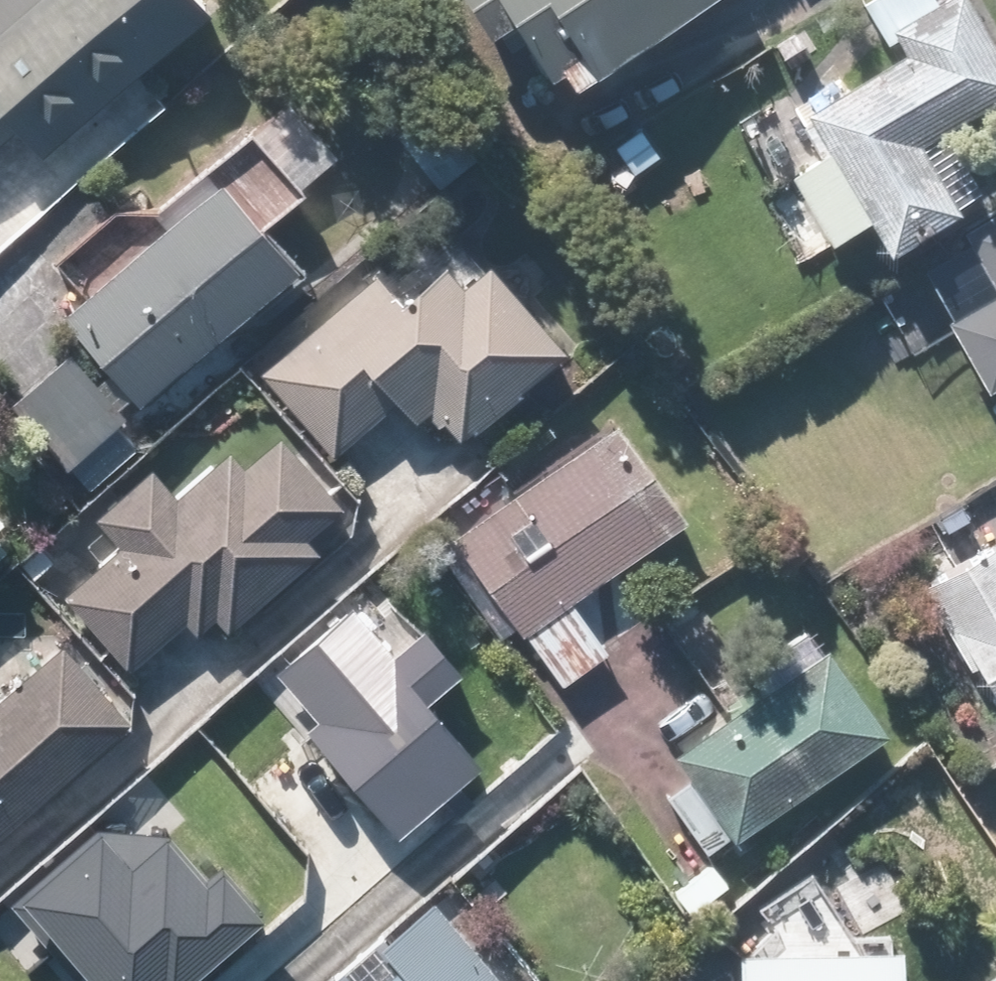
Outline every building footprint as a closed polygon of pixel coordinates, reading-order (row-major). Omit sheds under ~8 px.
[(23,126),(46,154),(238,0),(0,0),(0,144),(23,126)] [(710,6),(724,27),(766,0),(493,0),(513,32),(541,14),(576,70),(587,63),(596,78),(710,6)] [(916,52),(776,133),(817,205),(822,202),(843,238),(878,218),(898,253),(976,207),(972,200),(995,186),(959,122),(995,101),(995,11),(990,0),(865,0),(863,1),(889,45),(906,34),(916,52)] [(460,84),(397,131),(442,191),(505,144),(460,84)] [(249,167),(71,317),(147,407),(325,257),(249,167)] [(975,231),(995,265),(995,218),(975,231)] [(416,300),(390,267),(262,367),(333,458),(413,395),(430,417),(439,410),(448,421),(454,416),(471,437),(587,346),(515,254),(481,281),(465,261),(416,300)] [(958,314),(995,375),(995,290),(958,314)] [(77,347),(22,399),(77,457),(131,406),(77,347)] [(499,634),(526,616),(572,682),(624,646),(588,594),(709,511),(640,410),(466,529),(484,554),(457,572),(499,634)] [(284,417),(189,495),(162,463),(105,510),(132,543),(71,594),(134,669),(195,618),(207,633),(228,616),(238,628),(336,547),(324,532),(356,505),(346,492),(284,417)] [(27,533),(0,503),(0,557),(27,533)] [(930,585),(995,698),(995,546),(930,585)] [(277,671),(406,830),(485,766),(429,697),(459,673),(422,627),(392,651),(357,607),(277,671)] [(146,714),(77,634),(10,691),(0,679),(0,840),(146,714)] [(698,770),(671,788),(717,854),(902,728),(843,640),(684,749),(698,770)] [(90,980),(174,980),(258,905),(218,861),(209,869),(167,824),(101,819),(14,897),(90,980)] [(444,892),(346,980),(525,980),(444,892)] [(750,947),(750,980),(926,980),(925,945),(750,947)]
